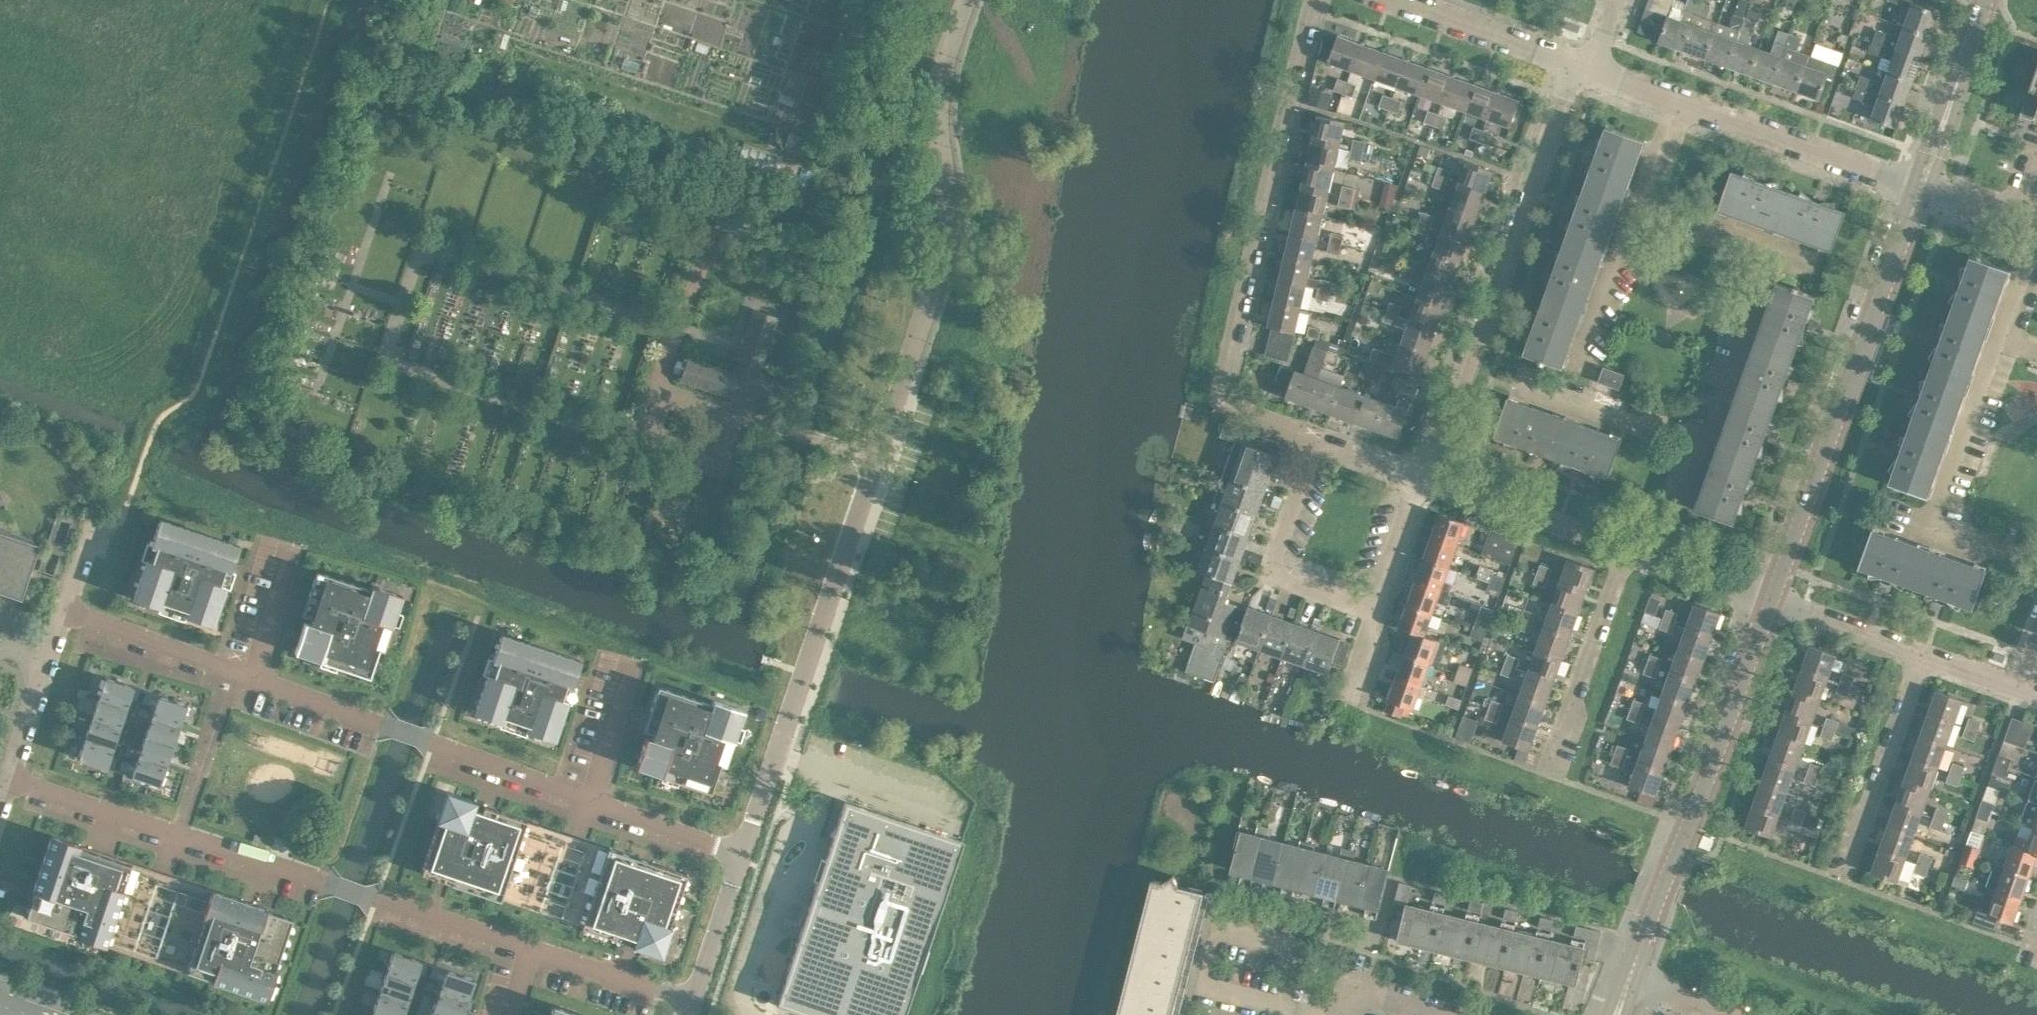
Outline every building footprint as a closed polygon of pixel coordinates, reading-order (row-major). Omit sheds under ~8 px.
[(1668,17),(1672,5),(1657,0),(1648,0),(1645,8),(1668,17)] [(1682,49),(1699,1),(1696,0),(1687,0),(1680,20),(1668,17),(1664,28),(1660,39),(1659,41),(1682,49)] [(1904,26),(1929,35),(1937,12),(1915,4),(1916,0),(1890,0),(1901,4),(1900,5),(1910,9),(1904,26)] [(1682,49),(1704,57),(1717,22),(1706,18),(1710,5),(1699,1),(1682,49)] [(1645,8),(1641,20),(1664,28),(1668,17),(1645,8)] [(1704,57),(1727,66),(1744,17),(1733,13),(1729,26),(1717,22),(1704,57)] [(1727,66),(1750,74),(1759,48),(1747,44),(1756,21),(1744,17),(1727,66)] [(1637,31),(1660,39),(1664,28),(1641,20),(1637,31)] [(1876,29),(1872,40),(1921,58),(1929,35),(1904,26),(1899,37),(1876,29)] [(1750,74),(1773,82),(1790,33),(1778,29),(1770,52),(1759,48),(1750,74)] [(1773,82),(1795,90),(1808,55),(1796,50),(1801,37),(1790,33),(1773,82)] [(1328,61),(1351,69),(1361,42),(1338,34),(1328,61)] [(1813,52),(1841,61),(1844,49),(1817,40),(1813,52)] [(1891,60),(1887,71),(1912,80),(1921,58),(1872,40),(1868,51),(1891,60)] [(1351,69),(1374,77),(1383,50),(1361,42),(1351,69)] [(1374,77),(1396,85),(1406,58),(1383,50),(1374,77)] [(1808,55),(1795,90),(1818,98),(1826,76),(1833,79),(1838,65),(1808,55)] [(1396,85),(1419,94),(1429,66),(1406,58),(1396,85)] [(2035,114),(2036,115),(2036,65),(2029,87),(2023,105),(2036,110),(2035,114)] [(1419,94),(1442,102),(1452,74),(1429,66),(1419,94)] [(1856,85),(1856,86),(1904,103),(1912,80),(1887,71),(1883,83),(1860,74),(1859,77),(1847,73),(1845,80),(1856,85)] [(1442,102),(1465,110),(1474,82),(1452,74),(1442,102)] [(1334,89),(1343,93),(1347,81),(1338,78),(1334,89)] [(1347,81),(1343,93),(1352,96),(1356,84),(1347,81)] [(1465,110),(1487,118),(1497,91),(1474,82),(1465,110)] [(1904,103),(1856,86),(1852,97),(1875,105),(1871,117),(1896,126),(1904,103)] [(1310,91),(1307,103),(1327,109),(1331,97),(1310,91)] [(1497,91),(1487,118),(1510,126),(1520,99),(1497,91)] [(1831,104),(1839,111),(1849,99),(1841,92),(1831,104)] [(1379,105),(1388,109),(1392,97),(1383,94),(1379,105)] [(1392,97),(1388,109),(1398,112),(1402,101),(1392,97)] [(1424,121),(1434,125),(1438,113),(1428,110),(1424,121)] [(1438,113),(1434,125),(1443,128),(1447,117),(1438,113)] [(1317,114),(1311,138),(1340,145),(1345,121),(1317,114)] [(1469,138),(1479,141),(1483,130),(1473,126),(1469,138)] [(1593,159),(1585,182),(1624,196),(1645,140),(1605,126),(1596,150),(1593,149),(1590,157),(1593,159)] [(1483,130),(1479,141),(1488,144),(1492,133),(1483,130)] [(1311,138),(1306,161),(1334,168),(1340,145),(1311,138)] [(1354,138),(1351,148),(1363,151),(1365,145),(1365,141),(1354,138)] [(1365,145),(1363,151),(1372,153),(1374,144),(1365,142),(1365,143),(1365,145)] [(1420,145),(1417,153),(1427,157),(1431,148),(1420,144),(1420,145)] [(1363,151),(1351,148),(1349,158),(1361,161),(1363,151)] [(1306,161),(1300,185),(1328,191),(1334,168),(1306,161)] [(1467,161),(1458,183),(1486,193),(1494,171),(1467,161)] [(1439,166),(1435,175),(1447,180),(1450,170),(1439,166)] [(1717,210),(1774,230),(1788,191),(1764,182),(1766,179),(1757,175),(1755,179),(1731,170),(1717,210)] [(1447,180),(1435,175),(1432,185),(1443,189),(1447,180)] [(1385,179),(1382,191),(1395,194),(1400,182),(1385,179)] [(1573,215),(1564,239),(1604,253),(1624,196),(1585,182),(1576,206),(1573,205),(1569,214),(1573,215)] [(1458,183),(1450,206),(1478,216),(1486,193),(1458,183)] [(1300,185),(1295,208),(1323,215),(1328,191),(1300,185)] [(1342,185),(1340,194),(1352,197),(1354,188),(1342,185)] [(1788,191),(1774,230),(1831,250),(1845,211),(1821,202),(1822,199),(1813,196),(1812,199),(1788,191)] [(1352,197),(1340,194),(1338,204),(1350,207),(1352,197)] [(1450,206),(1442,229),(1469,239),(1478,216),(1450,206)] [(1295,208),(1289,232),(1317,238),(1323,215),(1295,208)] [(1422,211),(1419,221),(1430,225),(1434,215),(1422,211)] [(1430,225),(1419,221),(1416,230),(1427,234),(1430,225)] [(1370,226),(1368,234),(1379,237),(1381,229),(1370,226)] [(1442,229),(1434,252),(1461,261),(1469,239),(1442,229)] [(1289,232),(1283,255),(1312,262),(1317,238),(1289,232)] [(1331,232),(1329,241),(1341,244),(1343,235),(1331,232)] [(1552,272),(1544,296),(1583,310),(1604,253),(1564,239),(1556,263),(1552,262),(1549,270),(1552,272)] [(1341,244),(1329,241),(1327,251),(1339,254),(1341,244)] [(1434,252),(1425,274),(1453,284),(1461,261),(1434,252)] [(1283,255),(1278,279),(1306,285),(1312,262),(1283,255)] [(1957,289),(1949,312),(1988,326),(2009,269),(1969,255),(1960,280),(1958,279),(1954,288),(1957,289)] [(1406,256),(1402,266),(1414,270),(1418,261),(1406,256)] [(1414,270),(1402,266),(1399,275),(1411,279),(1414,270)] [(1425,274),(1417,297),(1445,307),(1453,284),(1425,274)] [(1320,278),(1318,288),(1330,291),(1332,281),(1320,278)] [(1278,279),(1272,302),(1300,309),(1306,285),(1278,279)] [(1775,281),(1755,338),(1794,352),(1803,329),(1806,330),(1809,321),(1806,320),(1815,295),(1798,289),(1799,286),(1794,284),(1792,287),(1775,281)] [(1330,291),(1318,288),(1316,298),(1327,300),(1330,291)] [(1583,310),(1544,296),(1535,319),(1532,318),(1529,327),(1532,328),(1523,352),(1540,359),(1539,362),(1545,364),(1546,361),(1563,367),(1583,310)] [(1417,297),(1409,320),(1437,330),(1445,307),(1417,297)] [(1390,301),(1386,311),(1398,315),(1401,306),(1390,301)] [(1300,309),(1272,302),(1266,325),(1295,332),(1300,309)] [(1363,303),(1358,316),(1367,319),(1371,306),(1363,303)] [(754,309),(733,372),(687,357),(680,380),(732,397),(731,399),(732,399),(733,397),(757,405),(757,407),(758,407),(758,406),(767,409),(774,386),(772,385),(774,382),(778,383),(779,381),(771,378),(769,384),(767,383),(769,375),(759,372),(777,316),(754,309)] [(1398,315),(1386,311),(1383,320),(1394,324),(1398,315)] [(1937,345),(1929,368),(1968,383),(1988,326),(1949,312),(1940,336),(1937,336),(1934,344),(1937,345)] [(1409,320),(1401,342),(1428,352),(1437,330),(1409,320)] [(1307,335),(1319,338),(1321,328),(1309,325),(1307,335)] [(1271,328),(1268,341),(1291,347),(1295,333),(1271,328)] [(1274,381),(1289,386),(1285,396),(1308,404),(1318,378),(1324,360),(1331,340),(1317,338),(1314,346),(1313,346),(1304,372),(1280,364),(1274,381)] [(1755,338),(1735,395),(1774,409),(1783,385),(1786,387),(1789,378),(1786,377),(1794,352),(1755,338)] [(1331,340),(1324,360),(1334,364),(1338,352),(1341,344),(1331,340)] [(1291,347),(1268,341),(1264,355),(1288,361),(1291,347)] [(1385,351),(1381,361),(1393,365),(1420,375),(1428,352),(1401,342),(1396,355),(1385,351)] [(1370,357),(1381,361),(1385,351),(1373,347),(1370,357)] [(1359,374),(1368,378),(1372,366),(1363,363),(1359,374)] [(1372,366),(1368,378),(1378,381),(1382,370),(1372,366)] [(1597,381),(1599,381),(1599,380),(1618,387),(1618,388),(1619,389),(1624,373),(1603,366),(1597,381)] [(1917,401),(1908,425),(1948,439),(1968,383),(1929,368),(1920,393),(1917,392),(1914,400),(1917,401)] [(1394,374),(1390,386),(1414,394),(1418,383),(1394,374)] [(1308,404),(1330,412),(1340,386),(1318,378),(1308,404)] [(1330,412),(1353,421),(1363,394),(1340,386),(1330,412)] [(1353,421),(1375,429),(1385,402),(1363,394),(1353,421)] [(1735,395),(1714,452),(1754,466),(1762,442),(1766,443),(1769,434),(1765,433),(1774,409),(1735,395)] [(1526,448),(1550,457),(1564,417),(1507,397),(1493,436),(1518,445),(1516,448),(1525,451),(1526,448)] [(1385,402),(1375,429),(1398,437),(1408,410),(1410,402),(1399,398),(1396,406),(1385,402)] [(1564,417),(1550,457),(1574,465),(1573,468),(1582,472),(1583,468),(1607,477),(1621,438),(1564,417)] [(1220,436),(1235,441),(1278,456),(1282,443),(1225,423),(1220,436)] [(1948,439),(1908,425),(1900,449),(1897,448),(1894,457),(1897,458),(1888,482),(1888,483),(1927,496),(1948,439)] [(1235,441),(1223,476),(1265,491),(1278,456),(1235,441)] [(1754,466),(1714,452),(1694,508),(1733,523),(1742,498),(1746,499),(1749,491),(1745,489),(1754,466)] [(1214,498),(1222,501),(1257,514),(1265,491),(1223,476),(1222,476),(1214,498)] [(1275,495),(1272,505),(1279,507),(1282,498),(1275,495)] [(1222,501),(1213,524),(1249,537),(1257,514),(1222,501)] [(1439,512),(1431,535),(1456,544),(1465,521),(1439,512)] [(192,529),(159,518),(132,598),(161,607),(163,602),(186,609),(184,615),(212,625),(225,585),(220,583),(224,570),(230,572),(239,545),(206,534),(191,529),(192,529)] [(1213,524),(1205,547),(1241,560),(1249,537),(1213,524)] [(21,600),(40,546),(31,543),(32,538),(0,527),(0,593),(21,600)] [(1891,579),(1914,588),(1929,549),(1872,528),(1857,567),(1882,576),(1881,580),(1889,583),(1891,579)] [(1481,553),(1510,564),(1519,541),(1489,530),(1481,553)] [(1431,535),(1423,558),(1448,567),(1456,544),(1431,535)] [(1197,570),(1206,573),(1232,582),(1233,582),(1241,560),(1205,547),(1197,570)] [(1929,549),(1914,588),(1938,596),(1937,600),(1946,603),(1947,600),(1972,608),(1986,569),(1929,549)] [(1253,552),(1250,562),(1260,565),(1263,555),(1253,552)] [(1423,558),(1415,581),(1449,593),(1452,584),(1443,581),(1448,567),(1423,558)] [(1568,558),(1560,581),(1587,591),(1596,568),(1568,558)] [(1540,564),(1537,573),(1548,577),(1552,568),(1540,564)] [(1476,577),(1489,581),(1502,586),(1505,577),(1492,573),(1493,570),(1480,565),(1476,577)] [(370,589),(316,571),(307,597),(318,600),(310,623),(304,621),(294,652),(320,661),(322,655),(338,660),(337,666),(369,677),(379,649),(383,650),(392,624),(387,622),(391,610),(396,611),(402,594),(371,584),(370,589)] [(1185,670),(1214,680),(1229,636),(1236,639),(1247,609),(1225,601),(1232,582),(1206,573),(1189,623),(1188,622),(1187,624),(1188,624),(1184,634),(1195,642),(1185,670)] [(1548,577),(1537,573),(1533,583),(1545,587),(1548,577)] [(1415,581),(1407,604),(1432,613),(1436,601),(1447,605),(1451,594),(1449,593),(1415,581)] [(1502,586),(1489,581),(1486,591),(1499,595),(1502,586)] [(1560,581),(1552,604),(1579,614),(1587,591),(1560,581)] [(1650,594),(1644,610),(1655,614),(1661,598),(1650,594)] [(1270,596),(1266,608),(1272,610),(1276,598),(1270,596)] [(1503,601),(1500,611),(1509,614),(1512,604),(1503,601)] [(1694,603),(1686,626),(1713,636),(1722,613),(1694,603)] [(1399,626),(1411,631),(1412,629),(1424,634),(1432,613),(1407,604),(1399,626)] [(1552,604),(1543,626),(1571,636),(1579,614),(1552,604)] [(1271,613),(1248,605),(1247,609),(1236,639),(1235,641),(1258,649),(1271,613)] [(1288,615),(1295,617),(1298,608),(1291,606),(1288,615)] [(1524,609),(1520,618),(1532,622),(1535,613),(1524,609)] [(1666,609),(1663,618),(1674,622),(1678,613),(1666,609)] [(1294,622),(1271,613),(1258,649),(1281,657),(1294,622)] [(1476,618),(1473,627),(1486,632),(1489,623),(1476,618)] [(1532,622),(1520,618),(1517,628),(1529,632),(1532,622)] [(1674,622),(1663,618),(1659,627),(1671,632),(1674,622)] [(1317,630),(1294,622),(1281,657),(1304,665),(1317,630)] [(1543,626),(1535,649),(1563,659),(1571,636),(1543,626)] [(1686,626),(1678,649),(1705,658),(1713,636),(1686,626)] [(1486,632),(1473,627),(1470,636),(1483,640),(1486,632)] [(1403,654),(1429,663),(1437,665),(1445,642),(1424,634),(1412,629),(1411,631),(1408,642),(1404,640),(1401,649),(1404,651),(1403,654)] [(1340,638),(1317,630),(1304,665),(1327,674),(1332,660),(1342,664),(1350,642),(1340,639),(1340,638)] [(580,660),(500,633),(473,713),(502,722),(504,716),(527,724),(525,730),(553,739),(566,700),(561,698),(565,685),(571,686),(580,660)] [(1808,644),(1800,667),(1828,677),(1836,654),(1808,644)] [(1535,649),(1527,672),(1555,682),(1563,659),(1535,649)] [(1678,649),(1670,671),(1697,681),(1705,658),(1678,649)] [(1403,654),(1396,675),(1421,684),(1429,663),(1403,654)] [(1508,654),(1504,664),(1516,668),(1520,658),(1508,654)] [(1650,654),(1646,663),(1658,667),(1661,658),(1650,654)] [(1460,663),(1456,673),(1469,677),(1473,668),(1460,663)] [(1658,667),(1646,663),(1643,673),(1655,677),(1658,667)] [(1516,668),(1504,664),(1503,666),(1498,664),(1496,671),(1512,677),(1516,668)] [(1800,667),(1792,689),(1820,699),(1828,677),(1800,667)] [(1270,671),(1267,679),(1272,681),(1275,672),(1270,671)] [(1670,671),(1661,694),(1689,704),(1697,681),(1670,671)] [(1527,672),(1519,695),(1547,705),(1555,682),(1527,672)] [(1843,672),(1839,681),(1851,685),(1854,676),(1843,672)] [(1240,673),(1236,681),(1245,684),(1248,677),(1240,673)] [(1469,677),(1456,673),(1453,681),(1466,685),(1469,677)] [(1421,684),(1396,675),(1387,699),(1389,699),(1385,710),(1400,715),(1404,705),(1413,708),(1417,696),(1422,698),(1426,686),(1421,684)] [(133,686),(105,677),(98,697),(126,707),(129,698),(136,700),(139,689),(133,687),(133,686)] [(1851,685),(1839,681),(1836,691),(1847,695),(1851,685)] [(649,712),(659,715),(651,738),(645,736),(635,767),(661,775),(663,770),(680,775),(678,781),(710,792),(720,763),(724,765),(733,739),(728,737),(733,724),(738,726),(743,709),(713,699),(711,704),(658,686),(649,712)] [(1792,689),(1784,712),(1812,722),(1820,699),(1792,689)] [(1935,689),(1926,712),(1954,722),(1962,699),(1935,689)] [(151,693),(145,691),(141,702),(148,704),(151,693)] [(186,704),(158,694),(158,695),(151,693),(148,704),(154,706),(151,715),(179,725),(186,704)] [(1661,694),(1653,717),(1681,727),(1689,704),(1661,694)] [(1445,704),(1458,708),(1461,699),(1449,695),(1445,704)] [(1519,695),(1511,717),(1538,727),(1547,705),(1519,695)] [(126,707),(98,697),(91,717),(120,726),(126,707)] [(1492,699),(1488,709),(1500,713),(1503,703),(1492,699)] [(1634,699),(1630,708),(1642,713),(1645,703),(1634,699)] [(1831,714),(1849,720),(1852,710),(1834,705),(1831,714)] [(1642,713),(1630,708),(1627,718),(1638,722),(1642,713)] [(1500,713),(1488,709),(1485,718),(1496,722),(1500,713)] [(1784,712),(1776,735),(1803,745),(1812,722),(1784,712)] [(1926,712),(1918,735),(1946,745),(1954,722),(1926,712)] [(179,725),(151,715),(144,735),(173,744),(179,725)] [(120,726),(91,717),(85,737),(113,746),(120,726)] [(1538,727),(1511,717),(1503,740),(1530,750),(1538,727)] [(1653,717),(1645,740),(1673,749),(1681,727),(1653,717)] [(1827,717),(1823,726),(1835,731),(1838,721),(1827,717)] [(1969,717),(1965,726),(1977,730),(1980,721),(1969,717)] [(2012,717),(2003,740),(2024,747),(2032,724),(2012,717)] [(1835,731),(1823,726),(1820,736),(1831,740),(1835,731)] [(1977,730),(1965,726),(1962,736),(1973,740),(1977,730)] [(1458,730),(1455,737),(1470,742),(1473,735),(1458,730)] [(173,744),(144,735),(138,754),(166,764),(173,744)] [(1776,735),(1768,758),(1795,768),(1803,745),(1776,735)] [(1918,735),(1910,757),(1938,767),(1946,745),(1918,735)] [(113,746),(85,737),(78,757),(106,767),(106,766),(113,768),(116,757),(110,755),(113,746)] [(1645,740),(1637,762),(1664,772),(1673,749),(1645,740)] [(1617,744),(1614,754),(1625,758),(1629,748),(1617,744)] [(1519,746),(1514,759),(1526,763),(1530,750),(1519,746)] [(166,764),(138,754),(135,763),(128,761),(125,772),(131,774),(131,775),(159,785),(166,764)] [(1625,758),(1614,754),(1610,763),(1622,767),(1625,758)] [(1998,754),(1995,762),(2008,766),(2011,758),(1998,754)] [(1910,757),(1902,780),(1929,790),(1938,767),(1910,757)] [(1768,758),(1759,780),(1787,790),(1795,768),(1768,758)] [(128,761),(122,759),(118,770),(125,772),(128,761)] [(1664,772),(1637,762),(1629,785),(1656,795),(1664,772)] [(1810,762),(1807,772),(1818,776),(1822,766),(1810,762)] [(1953,762),(1949,772),(1961,776),(1964,766),(1953,762)] [(2008,766),(1995,762),(1992,771),(2005,776),(2008,766)] [(1818,776),(1807,772),(1803,781),(1815,785),(1818,776)] [(1961,776),(1949,772),(1946,781),(1957,785),(1961,776)] [(1990,776),(1987,784),(1998,788),(2000,789),(2006,791),(2009,782),(1990,776)] [(2028,799),(2036,802),(2036,777),(2028,799)] [(1759,780),(1751,803),(1779,813),(1787,790),(1759,780)] [(1902,780),(1894,803),(1921,813),(1929,790),(1902,780)] [(1987,784),(1982,799),(1990,801),(1995,803),(2000,789),(1998,788),(1987,784)] [(437,821),(420,872),(499,899),(526,819),(482,805),(480,811),(473,808),(475,800),(445,790),(435,820),(437,821)] [(1641,790),(1637,802),(1652,807),(1656,795),(1641,790)] [(1982,799),(1979,808),(1992,812),(1995,803),(1990,801),(1982,799)] [(2033,827),(2036,829),(2036,802),(2028,799),(2020,822),(2033,827)] [(777,1006),(803,1014),(905,1014),(962,841),(843,803),(777,1006)] [(1779,813),(1751,803),(1743,826),(1771,836),(1779,813)] [(1894,803),(1886,826),(1913,836),(1921,813),(1894,803)] [(1794,807),(1791,817),(1802,821),(1806,811),(1794,807)] [(1936,807),(1933,817),(1944,821),(1948,811),(1936,807)] [(1992,812),(1979,808),(1976,816),(1989,821),(1992,812)] [(1802,821),(1791,817),(1787,826),(1799,830),(1802,821)] [(1944,821),(1933,817),(1929,826),(1941,830),(1944,821)] [(1886,826),(1877,848),(1905,858),(1913,836),(1886,826)] [(2013,844),(2036,853),(2036,854),(2036,829),(2033,827),(2028,840),(2016,835),(2013,844)] [(1239,882),(1250,885),(1263,837),(1238,830),(1234,846),(1237,847),(1231,869),(1242,872),(1239,882)] [(76,935),(106,945),(124,890),(122,889),(132,862),(51,835),(32,890),(34,891),(25,916),(76,933),(76,935)] [(1264,878),(1274,880),(1284,842),(1263,837),(1250,885),(1262,888),(1264,878)] [(1281,893),(1290,896),(1303,847),(1284,842),(1274,880),(1283,883),(1281,893)] [(1966,843),(1963,852),(1976,857),(1979,848),(1966,843)] [(2012,844),(2004,867),(2029,876),(2036,854),(2036,853),(2013,844),(2012,844)] [(607,847),(580,926),(624,941),(626,934),(634,937),(631,945),(661,955),(671,925),(669,925),(686,873),(607,847)] [(1302,888),(1312,890),(1322,852),(1303,847),(1290,896),(1300,898),(1302,888)] [(1905,858),(1877,848),(1869,871),(1897,881),(1905,858)] [(1319,903),(1330,906),(1343,857),(1322,852),(1312,890),(1321,892),(1319,903)] [(1920,852),(1917,862),(1928,866),(1932,857),(1920,852)] [(1976,857),(1963,852),(1960,861),(1973,866),(1976,857)] [(1344,898),(1354,901),(1364,863),(1343,857),(1330,906),(1342,909),(1344,898)] [(1993,868),(1986,886),(2021,898),(2029,876),(2004,867),(1988,861),(1987,866),(1993,868)] [(1928,866),(1917,862),(1913,871),(1925,875),(1928,866)] [(1364,863),(1354,901),(1363,903),(1361,914),(1376,918),(1389,869),(1364,863)] [(1171,1012),(1173,1013),(1179,990),(1177,989),(1178,985),(1180,986),(1186,963),(1184,963),(1185,959),(1187,959),(1193,936),(1191,936),(1192,932),(1194,932),(1200,910),(1198,909),(1199,905),(1201,906),(1204,891),(1179,885),(1173,875),(1172,875),(1172,876),(1164,881),(1161,880),(1154,907),(1143,913),(1144,915),(1145,914),(1150,923),(1147,934),(1137,940),(1137,941),(1138,941),(1143,949),(1140,961),(1130,967),(1130,968),(1131,968),(1136,976),(1133,988),(1123,994),(1124,995),(1129,1003),(1126,1014),(1171,1014),(1171,1012)] [(1955,875),(1951,884),(1964,889),(1968,880),(1955,875)] [(1398,940),(1433,948),(1442,913),(1407,904),(1412,885),(1399,882),(1394,901),(1407,904),(1398,940)] [(2021,898),(1986,886),(1982,897),(1991,901),(1987,912),(1977,908),(1973,920),(1996,929),(2000,917),(2012,922),(2021,898)] [(204,919),(186,971),(212,980),(211,981),(267,1000),(277,970),(275,969),(292,918),(266,909),(267,907),(212,889),(202,918),(204,919)] [(1433,901),(1445,904),(1448,894),(1435,891),(1433,901)] [(1468,909),(1480,912),(1483,902),(1470,899),(1468,909)] [(1503,918),(1515,921),(1518,911),(1505,908),(1503,918)] [(1433,948),(1469,957),(1478,921),(1442,913),(1433,948)] [(1538,926),(1551,929),(1553,919),(1541,916),(1538,926)] [(1469,957),(1504,965),(1513,930),(1478,921),(1469,957)] [(1548,938),(1540,974),(1575,983),(1581,957),(1594,959),(1601,931),(1576,925),(1574,935),(1586,938),(1584,947),(1548,938)] [(1504,965),(1540,974),(1548,938),(1513,930),(1504,965)] [(421,960),(392,951),(385,971),(414,981),(417,972),(423,974),(427,963),(420,961),(421,960)] [(439,967),(433,965),(429,976),(435,978),(439,967)] [(445,969),(439,967),(435,978),(441,980),(438,989),(467,999),(474,978),(445,969)] [(414,981),(385,971),(379,991),(407,1000),(414,981)] [(438,989),(432,1009),(450,1014),(461,1014),(467,999),(438,989)] [(379,991),(372,1011),(385,1014),(402,1014),(407,1000),(379,991)] [(552,1005),(549,1014),(582,1014),(552,1005)]
